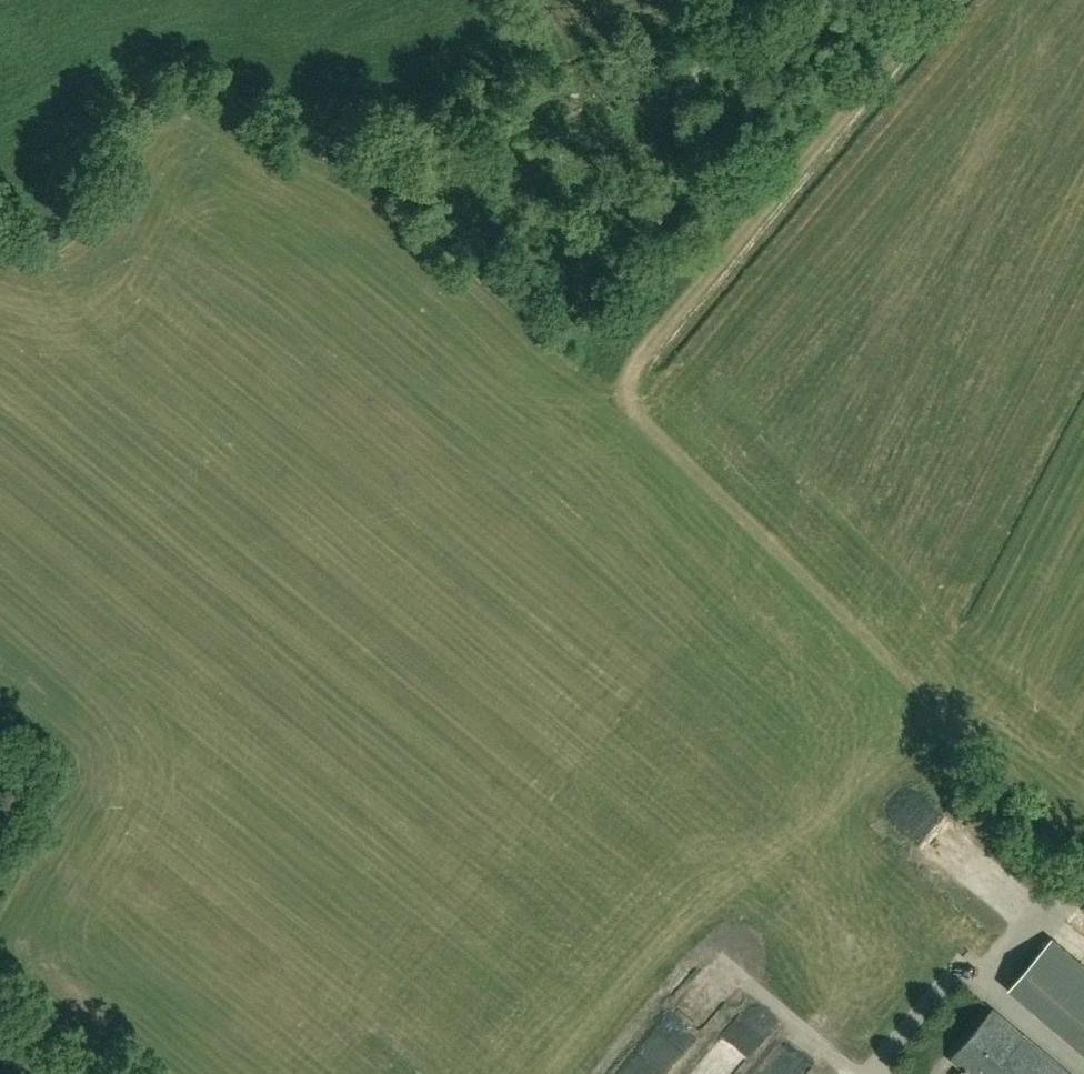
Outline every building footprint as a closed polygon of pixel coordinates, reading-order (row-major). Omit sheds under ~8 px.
[(1083,1062),(1083,966),(1054,939),(1008,992),(1083,1062)] [(952,1059),(965,1071),(962,1073),(1069,1073),(994,1010),(952,1059)] [(770,1035),(751,1021),(721,1060),(740,1073),(741,1073),(770,1035)]
